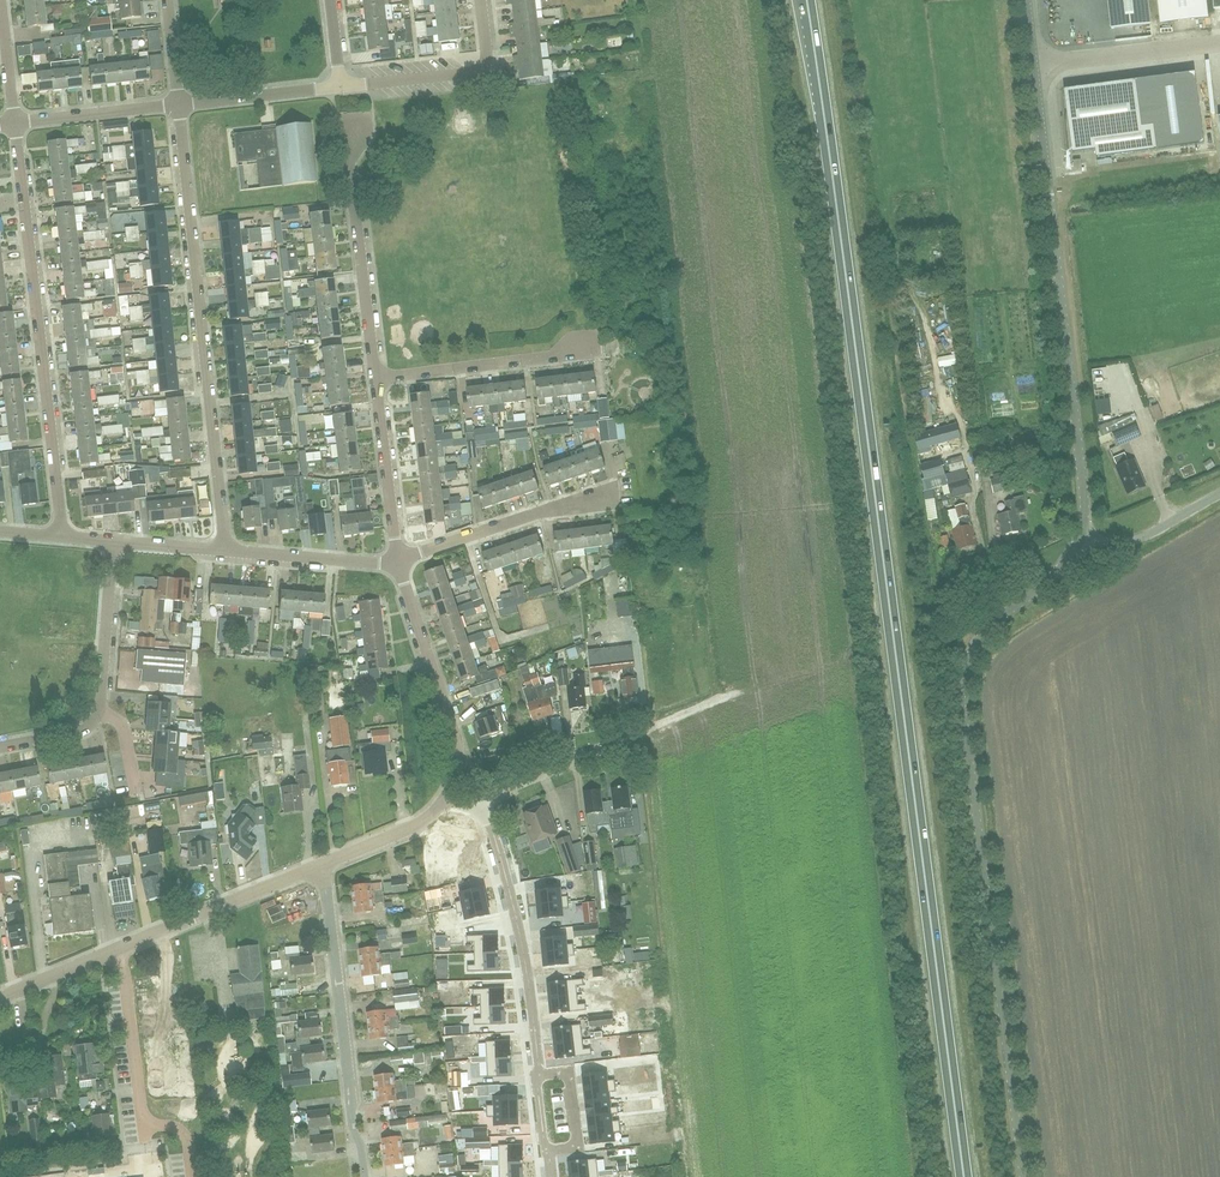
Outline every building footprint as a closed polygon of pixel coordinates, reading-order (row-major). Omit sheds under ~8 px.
[(384,6),(389,5),(389,0),(364,0),(365,8),(384,6)] [(436,12),(456,10),(455,0),(435,0),(436,12)] [(508,5),(513,5),(514,14),(537,11),(535,0),(507,0),(508,5)] [(1111,29),(1151,25),(1148,0),(1108,0),(1111,29)] [(1160,23),(1208,17),(1206,0),(1157,0),(1160,23)] [(64,11),(61,2),(52,4),(55,14),(64,11)] [(122,20),(125,19),(140,18),(139,2),(114,4),(115,10),(120,10),(122,20)] [(43,6),(26,8),(28,26),(41,25),(41,32),(54,30),(53,23),(46,24),(43,6)] [(385,14),(384,6),(365,8),(366,22),(386,20),(391,19),(390,13),(385,14)] [(456,10),(436,12),(438,27),(458,25),(456,10)] [(537,11),(514,14),(515,23),(510,24),(511,31),(538,27),(537,11)] [(1063,11),(1049,14),(1050,21),(1064,18),(1063,11)] [(110,21),(110,18),(89,21),(90,33),(101,32),(112,31),(111,28),(110,21)] [(388,34),(386,20),(366,22),(368,37),(388,34)] [(407,44),(414,43),(411,20),(404,20),(407,44)] [(417,38),(428,36),(426,21),(415,23),(417,38)] [(65,36),(73,36),(86,34),(85,24),(64,27),(65,36)] [(458,25),(438,27),(440,43),(460,41),(458,25)] [(538,27),(511,31),(511,38),(516,37),(517,47),(540,44),(538,27)] [(130,38),(142,37),(141,30),(129,32),(130,38)] [(101,32),(101,39),(113,37),(112,31),(101,32)] [(159,31),(147,32),(149,51),(161,50),(159,31)] [(90,40),(101,39),(101,32),(90,33),(89,34),(90,40)] [(130,38),(129,32),(118,33),(119,40),(130,38)] [(389,42),(388,34),(368,37),(370,51),(390,49),(394,48),(394,41),(389,42)] [(51,45),(55,45),(56,51),(63,50),(62,44),(61,37),(50,38),(51,45)] [(268,39),(268,50),(278,49),(277,39),(268,39)] [(34,50),(35,57),(49,55),(48,43),(45,44),(45,42),(33,43),(34,50)] [(453,43),(441,44),(442,51),(453,49),(453,43)] [(540,44),(517,47),(518,56),(514,57),(514,64),(542,60),(540,44)] [(140,61),(133,62),(135,82),(149,80),(147,61),(147,52),(139,53),(140,61)] [(103,53),(98,54),(97,54),(98,66),(90,67),(92,86),(106,85),(104,65),(103,53)] [(520,70),(521,80),(513,81),(514,86),(527,84),(527,79),(544,77),(542,60),(514,64),(515,71),(520,70)] [(121,83),(135,82),(133,62),(118,64),(121,83)] [(118,64),(104,65),(106,85),(121,83),(118,64)] [(67,89),(82,87),(80,68),(65,69),(67,89)] [(67,89),(65,69),(51,71),(53,91),(67,89)] [(53,91),(51,71),(36,73),(38,92),(53,91)] [(554,83),(569,82),(568,74),(553,75),(554,83)] [(1135,81),(1064,90),(1073,153),(1096,150),(1097,158),(1157,151),(1154,126),(1142,127),(1135,81)] [(1190,105),(1209,104),(1208,95),(1189,96),(1190,105)] [(104,130),(126,127),(125,121),(104,124),(104,130)] [(237,163),(257,161),(260,188),(282,186),(318,182),(311,123),(276,127),(276,125),(262,127),(263,131),(234,134),(237,163)] [(1178,130),(1184,152),(1192,150),(1186,128),(1178,130)] [(134,145),(112,147),(102,148),(103,155),(152,150),(150,131),(133,133),(134,145)] [(50,157),(67,156),(66,148),(79,146),(78,139),(48,142),(50,157)] [(104,163),(113,162),(135,159),(136,169),(154,168),(152,150),(103,155),(104,163)] [(67,156),(50,157),(52,172),(68,170),(67,156)] [(1081,160),(1064,162),(1065,176),(1082,175),(1081,160)] [(70,185),(69,178),(77,177),(76,175),(98,172),(97,167),(75,169),(75,170),(68,171),(68,170),(52,172),(53,187),(70,185)] [(107,191),(109,191),(116,190),(156,186),(154,168),(136,169),(138,181),(115,183),(106,184),(107,191)] [(70,185),(53,187),(55,202),(84,199),(85,201),(93,200),(92,191),(71,194),(70,185)] [(158,204),(156,186),(116,190),(116,191),(117,197),(129,196),(129,198),(139,197),(140,206),(158,204)] [(117,197),(116,191),(107,192),(108,199),(109,205),(118,204),(118,203),(117,197)] [(87,204),(86,204),(87,214),(97,213),(96,211),(106,210),(105,202),(87,204)] [(56,209),(58,225),(74,223),(73,214),(86,213),(85,206),(56,209)] [(283,210),(284,220),(299,219),(298,208),(283,210)] [(311,228),(331,226),(329,211),(309,213),(311,228)] [(148,232),(165,230),(163,212),(146,214),(148,232)] [(130,213),(116,215),(110,215),(110,220),(112,230),(113,236),(126,234),(126,235),(139,233),(138,227),(125,228),(122,228),(121,219),(130,218),(130,213)] [(262,235),(271,234),(270,222),(260,223),(261,228),(248,230),(248,229),(238,230),(237,221),(219,223),(221,239),(262,235)] [(75,232),(74,223),(58,225),(59,239),(105,234),(105,235),(109,234),(109,230),(83,233),(82,231),(75,232)] [(331,226),(311,228),(313,242),(332,240),(331,226)] [(309,229),(289,229),(289,239),(309,238),(309,229)] [(165,230),(148,232),(150,250),(167,248),(165,230)] [(283,244),(282,231),(275,232),(276,244),(283,244)] [(139,233),(126,235),(126,242),(140,241),(139,233)] [(106,239),(105,235),(105,234),(59,239),(61,254),(78,252),(76,242),(84,241),(84,242),(106,239)] [(241,254),(240,246),(249,244),(262,243),(262,235),(221,239),(223,255),(241,254)] [(315,257),(334,254),(332,240),(313,242),(315,257)] [(167,248),(150,250),(152,268),(169,266),(167,248)] [(281,261),(296,259),(298,259),(297,251),(287,252),(287,249),(284,249),(280,250),(280,253),(281,261)] [(61,254),(63,269),(79,267),(78,252),(61,254)] [(242,270),(241,254),(223,255),(225,271),(242,270)] [(334,254),(315,257),(317,271),(336,269),(334,254)] [(290,272),(289,272),(289,267),(297,267),(296,259),(281,261),(282,273),(283,273),(283,278),(290,277),(290,272)] [(252,269),(265,267),(264,260),(251,261),(252,269)] [(109,269),(113,268),(112,263),(87,266),(87,272),(109,269)] [(169,266),(152,268),(154,287),(171,285),(169,266)] [(280,279),(279,266),(265,267),(266,275),(265,275),(266,280),(280,279)] [(81,282),(79,267),(63,269),(64,284),(81,282)] [(265,275),(266,275),(265,267),(252,269),(242,270),(225,271),(226,287),(244,286),(243,277),(265,275)] [(143,269),(129,271),(130,279),(143,277),(143,269)] [(316,296),(316,295),(335,293),(334,278),(314,281),(308,282),(308,289),(298,290),(299,298),(316,296)] [(81,283),(81,282),(64,284),(66,299),(96,296),(95,288),(93,289),(92,281),(81,283)] [(132,282),(119,282),(119,291),(132,291),(132,282)] [(226,287),(228,303),(246,301),(244,286),(226,287)] [(106,297),(109,297),(115,296),(114,287),(105,288),(105,294),(106,297)] [(268,292),(255,293),(255,301),(268,299),(268,292)] [(335,293),(316,295),(316,296),(317,310),(337,307),(335,293)] [(151,312),(169,310),(167,294),(150,296),(151,312)] [(102,310),(117,306),(115,298),(100,302),(102,310)] [(246,301),(228,303),(230,320),(248,318),(247,310),(256,309),(256,308),(269,307),(269,304),(277,304),(276,299),(269,300),(268,299),(255,301),(246,302),(246,301)] [(64,322),(81,320),(80,312),(93,310),(92,303),(62,307),(64,322)] [(337,307),(317,310),(319,324),(339,322),(337,307)] [(283,309),(267,311),(268,318),(284,316),(283,309)] [(169,310),(151,312),(153,328),(171,326),(169,310)] [(13,328),(11,312),(0,314),(0,329),(13,328)] [(142,313),(129,314),(130,322),(143,321),(142,313)] [(297,316),(297,313),(289,314),(289,316),(284,317),(285,319),(285,327),(286,329),(292,328),(299,327),(298,319),(297,316)] [(81,320),(64,322),(66,337),(83,335),(81,320)] [(267,329),(281,328),(280,320),(266,321),(267,329)] [(339,322),(319,324),(321,339),(340,336),(339,322)] [(171,326),(153,328),(155,344),(172,342),(171,326)] [(242,343),(266,341),(265,334),(241,336),(240,326),(224,328),(226,345),(242,343)] [(15,343),(13,328),(0,329),(0,344),(15,343)] [(292,328),(286,329),(287,340),(288,348),(304,346),(303,338),(294,339),(292,328)] [(112,332),(90,334),(90,340),(112,337),(112,332)] [(83,335),(66,337),(68,352),(84,350),(83,335)] [(172,342),(155,344),(156,360),(174,358),(172,342)] [(16,357),(15,343),(0,344),(0,359),(16,357)] [(244,360),(242,343),(226,345),(227,362),(244,360)] [(146,345),(133,346),(133,348),(124,349),(125,353),(133,352),(134,354),(147,353),(146,345)] [(323,363),(343,360),(341,345),(322,348),(323,363)] [(304,346),(288,348),(289,356),(288,356),(290,367),(296,366),(295,355),(305,354),(304,346)] [(84,350),(68,352),(69,367),(99,363),(98,356),(85,358),(84,350)] [(285,350),(268,352),(268,350),(254,351),(255,360),(268,358),(268,357),(286,356),(285,350)] [(0,359),(0,362),(1,368),(0,368),(0,375),(18,373),(16,357),(0,359)] [(158,369),(149,370),(127,373),(128,379),(149,377),(149,378),(158,377),(158,376),(176,374),(174,358),(156,360),(158,369)] [(246,377),(244,360),(227,362),(229,379),(246,377)] [(343,360),(323,363),(325,377),(345,375),(343,360)] [(291,376),(291,379),(297,378),(298,378),(297,375),(297,367),(296,366),(290,367),(291,376)] [(111,377),(115,376),(123,375),(123,367),(110,368),(111,377)] [(257,377),(270,375),(269,367),(256,368),(257,377)] [(72,390),(89,388),(88,379),(101,378),(100,370),(70,374),(72,390)] [(589,394),(597,393),(594,373),(579,375),(582,395),(583,403),(590,402),(589,394)] [(158,376),(158,377),(160,392),(178,390),(176,374),(158,376)] [(284,389),(288,377),(279,374),(276,386),(284,389)] [(123,375),(115,376),(115,378),(111,378),(112,386),(125,384),(124,375),(123,375)] [(345,375),(325,377),(322,378),(322,384),(326,384),(327,391),(346,389),(345,375)] [(582,395),(579,375),(565,377),(567,396),(582,395)] [(129,380),(130,385),(130,390),(131,398),(145,397),(145,389),(135,390),(134,385),(137,385),(137,386),(150,385),(149,378),(149,377),(128,379),(128,381),(129,380)] [(246,385),(246,377),(229,379),(231,397),(247,395),(247,394),(253,393),(252,384),(246,385)] [(567,396),(565,377),(550,378),(553,398),(567,396)] [(553,398),(550,378),(536,380),(538,400),(539,400),(539,405),(546,404),(545,399),(553,398)] [(21,396),(19,380),(0,382),(0,389),(3,389),(4,397),(21,396)] [(512,403),(527,401),(524,382),(510,383),(512,403)] [(296,395),(302,394),(312,393),(311,387),(302,388),(301,383),(297,384),(294,384),(296,395)] [(512,403),(510,383),(495,385),(498,405),(512,403)] [(259,394),(272,393),(271,384),(258,386),(259,394)] [(498,405),(495,385),(481,387),(483,407),(498,405)] [(483,407),(481,387),(466,388),(469,409),(483,407)] [(89,388),(72,390),(74,404),(91,402),(89,388)] [(346,389),(327,391),(328,406),(348,404),(346,389)] [(449,392),(450,401),(448,401),(431,403),(429,393),(412,395),(414,412),(449,408),(449,407),(450,406),(458,405),(457,392),(449,392)] [(298,413),(307,412),(307,406),(304,406),(302,394),(296,395),(297,407),(297,410),(298,413)] [(6,412),(23,410),(21,396),(4,397),(6,412)] [(169,415),(185,413),(183,398),(154,401),(155,408),(168,407),(169,415)] [(600,419),(610,418),(607,398),(598,399),(600,419)] [(142,415),(151,415),(151,399),(143,399),(142,415)] [(91,402),(74,404),(76,419),(92,417),(91,402)] [(234,423),(250,422),(248,404),(232,406),(234,423)] [(450,414),(449,408),(414,412),(416,428),(433,426),(432,416),(450,414)] [(23,410),(6,412),(8,427),(25,425),(23,410)] [(262,421),(275,420),(274,411),(261,413),(262,421)] [(185,413),(169,415),(170,430),(187,428),(185,413)] [(334,430),(353,427),(351,413),(332,415),(334,430)] [(1110,433),(1114,432),(1119,445),(1140,436),(1134,423),(1134,421),(1137,420),(1135,414),(1098,426),(1100,431),(1098,432),(1100,438),(1098,438),(1101,444),(1113,440),(1110,433)] [(312,421),(312,415),(300,416),(298,416),(299,423),(300,434),(307,433),(305,422),(312,421)] [(556,424),(568,423),(567,416),(555,417),(556,424)] [(92,417),(76,419),(77,434),(94,432),(92,417)] [(527,428),(527,427),(534,426),(533,417),(526,418),(526,421),(514,422),(515,429),(527,428)] [(556,424),(555,417),(537,419),(538,426),(556,424)] [(616,418),(600,420),(598,421),(601,443),(619,440),(616,418)] [(263,430),(251,431),(250,422),(234,423),(236,440),(276,436),(275,429),(264,430),(263,430)] [(515,429),(514,422),(503,423),(504,431),(515,429)] [(917,450),(929,447),(960,438),(956,423),(913,435),(917,450)] [(8,427),(9,435),(0,436),(0,443),(26,440),(25,425),(8,427)] [(435,442),(433,426),(416,428),(418,444),(435,442)] [(557,435),(570,433),(569,426),(556,427),(557,435)] [(353,427),(334,430),(336,444),(355,442),(353,427)] [(487,436),(499,434),(498,427),(486,428),(487,436)] [(557,435),(556,427),(545,429),(546,436),(557,435)] [(141,433),(136,434),(137,439),(142,438),(163,436),(163,438),(171,437),(172,445),(188,443),(187,428),(170,430),(163,431),(141,433)] [(487,436),(486,428),(475,429),(476,437),(487,436)] [(441,434),(442,441),(464,439),(464,438),(463,431),(441,434)] [(516,440),(529,438),(528,431),(515,432),(516,440)] [(94,432),(77,434),(79,449),(96,447),(94,432)] [(516,440),(515,432),(505,434),(506,441),(516,440)] [(487,436),(488,445),(498,444),(497,440),(500,439),(499,434),(487,436)] [(276,436),(236,440),(237,457),(254,455),(253,449),(263,448),(262,446),(271,445),(270,437),(276,436)] [(476,442),(476,443),(468,444),(470,458),(478,457),(477,449),(487,447),(487,446),(488,445),(487,436),(476,437),(476,442)] [(464,439),(442,441),(443,448),(454,446),(454,445),(461,445),(462,455),(468,454),(466,438),(464,438),(464,439)] [(355,442),(336,444),(337,458),(357,456),(355,442)] [(437,458),(435,442),(418,444),(419,460),(437,458)] [(188,443),(172,445),(172,453),(160,454),(160,461),(190,458),(188,443)] [(265,455),(279,454),(278,445),(264,447),(265,455)] [(96,447),(79,449),(81,464),(111,461),(110,453),(104,454),(103,447),(96,447)] [(591,472),(605,468),(599,449),(585,453),(591,472)] [(7,452),(9,469),(11,487),(19,486),(22,506),(37,504),(35,484),(26,485),(25,474),(31,473),(28,450),(7,452)] [(305,451),(304,451),(299,451),(300,462),(307,461),(319,460),(319,453),(306,454),(305,451)] [(7,452),(0,453),(0,455),(2,470),(9,469),(7,452)] [(121,462),(134,461),(133,452),(121,453),(121,462)] [(591,472),(585,453),(571,458),(578,477),(591,472)] [(254,455),(237,457),(239,475),(256,473),(254,455)] [(357,456),(337,458),(339,473),(359,471),(357,456)] [(1125,498),(1144,490),(1136,471),(1135,471),(1130,460),(1122,464),(1118,456),(1110,460),(1121,486),(1120,486),(1125,498)] [(445,457),(437,458),(419,460),(421,476),(457,472),(456,464),(446,466),(445,457)] [(578,477),(571,458),(558,463),(564,482),(578,477)] [(327,467),(336,466),(335,459),(326,460),(327,467)] [(961,459),(948,463),(951,474),(964,470),(961,459)] [(301,475),(302,475),(307,474),(308,474),(307,461),(300,462),(301,475)] [(941,461),(920,467),(929,522),(938,521),(933,491),(947,487),(941,461)] [(267,472),(280,471),(280,462),(266,464),(267,472)] [(564,482),(558,463),(543,468),(550,487),(564,482)] [(282,478),(299,476),(298,464),(281,466),(282,478)] [(119,514),(135,512),(132,486),(138,486),(136,466),(129,465),(130,471),(129,472),(130,483),(124,484),(124,486),(115,487),(119,514)] [(136,466),(138,486),(146,485),(145,473),(150,473),(159,472),(159,467),(149,467),(136,466)] [(176,479),(191,477),(191,469),(175,471),(176,479)] [(99,478),(98,470),(83,472),(84,480),(99,478)] [(106,477),(105,470),(98,470),(99,478),(106,477)] [(965,470),(964,470),(951,474),(947,475),(946,475),(953,497),(972,492),(965,470)] [(176,479),(175,471),(168,472),(169,479),(176,479)] [(525,495),(539,490),(532,471),(518,476),(525,495)] [(421,476),(423,492),(441,490),(440,490),(449,489),(447,480),(458,478),(457,472),(421,476)] [(994,493),(1013,489),(1009,475),(991,480),(994,493)] [(518,476),(505,481),(511,499),(525,495),(518,476)] [(272,483),(269,484),(269,479),(262,480),(264,495),(265,503),(274,502),(272,483)] [(263,495),(264,495),(262,480),(254,481),(255,496),(250,496),(251,508),(243,508),(245,529),(260,527),(259,509),(265,509),(263,495)] [(327,480),(321,480),(323,495),(329,494),(327,480)] [(330,497),(340,496),(338,480),(329,481),(330,497)] [(354,481),(355,488),(366,487),(365,480),(354,481)] [(343,492),(354,490),(353,481),(341,482),(343,492)] [(491,486),(492,485),(491,481),(485,483),(486,487),(477,490),(484,509),(498,504),(491,486)] [(511,499),(505,481),(492,485),(491,486),(498,504),(511,499)] [(107,495),(101,496),(100,491),(101,496),(103,515),(119,514),(115,487),(107,488),(107,495)] [(352,495),(357,534),(373,532),(370,513),(363,514),(362,502),(367,501),(365,490),(352,492),(352,495)] [(442,504),(441,490),(423,492),(425,508),(461,504),(460,496),(449,498),(450,503),(442,504)] [(83,507),(86,506),(87,517),(103,515),(101,496),(100,491),(84,493),(85,499),(82,499),(83,507)] [(178,493),(180,519),(196,518),(194,498),(193,491),(178,493)] [(178,494),(162,496),(165,521),(180,519),(178,493),(177,493),(178,494)] [(345,501),(346,516),(340,517),(342,536),(357,534),(352,495),(342,496),(343,501),(345,501)] [(162,496),(157,496),(147,497),(147,503),(149,523),(165,521),(162,496)] [(1014,498),(1014,500),(1006,502),(1008,513),(999,515),(1003,534),(1022,530),(1018,514),(1027,512),(1023,496),(1014,498)] [(298,519),(297,508),(295,497),(284,499),(285,506),(277,507),(279,531),(295,530),(294,519),(298,519)] [(312,504),(305,504),(305,499),(296,500),(297,505),(299,520),(308,519),(310,536),(325,534),(323,514),(313,516),(312,504)] [(462,510),(461,504),(425,508),(427,525),(444,523),(443,511),(450,511),(451,511),(462,510)] [(957,550),(977,544),(971,525),(969,516),(966,504),(956,507),(959,518),(962,528),(952,530),(957,550)] [(600,545),(614,542),(611,523),(597,525),(600,545)] [(600,545),(597,525),(582,528),(586,547),(600,545)] [(586,547),(582,528),(568,530),(571,549),(586,547)] [(571,549),(568,530),(554,532),(557,552),(571,549)] [(530,558),(544,554),(537,535),(523,539),(530,558)] [(530,558),(523,539),(510,544),(516,563),(530,558)] [(1008,547),(1003,540),(994,547),(999,554),(1008,547)] [(516,563),(510,544),(496,549),(503,567),(516,563)] [(503,567),(496,549),(482,554),(489,572),(503,567)] [(617,566),(625,565),(623,551),(615,552),(617,566)] [(601,559),(602,565),(594,566),(596,573),(592,574),(595,581),(616,570),(613,564),(610,565),(610,559),(601,559)] [(649,570),(658,567),(656,559),(647,562),(649,570)] [(463,571),(465,577),(474,574),(471,565),(461,569),(462,571),(463,571)] [(426,573),(431,589),(448,583),(443,567),(426,573)] [(463,571),(462,571),(452,574),(457,588),(467,584),(465,577),(463,571)] [(585,573),(574,578),(577,584),(588,579),(585,573)] [(157,599),(173,601),(175,579),(173,579),(173,577),(172,575),(162,575),(161,576),(161,578),(159,578),(159,581),(157,599)] [(618,591),(627,584),(622,577),(613,584),(618,591)] [(173,601),(157,599),(159,581),(154,580),(154,579),(143,578),(143,586),(145,587),(145,589),(143,589),(139,630),(155,632),(156,630),(163,631),(164,613),(172,613),(173,601)] [(567,589),(577,584),(574,578),(564,583),(567,589)] [(173,601),(188,602),(190,581),(175,579),(173,601)] [(431,589),(436,604),(453,598),(448,583),(431,589)] [(224,606),(226,586),(211,585),(209,604),(224,606)] [(240,588),(226,586),(224,606),(223,613),(230,613),(230,606),(238,607),(240,588)] [(531,598),(553,592),(551,586),(529,591),(531,598)] [(254,589),(240,588),(238,607),(253,608),(254,589)] [(202,603),(203,590),(195,589),(194,603),(202,603)] [(269,590),(254,589),(253,608),(254,609),(253,614),(259,614),(260,609),(267,610),(269,590)] [(473,600),(483,597),(481,589),(472,592),(473,600)] [(294,612),(295,592),(281,591),(279,611),(294,612)] [(513,594),(516,606),(527,603),(525,597),(524,591),(513,594)] [(310,594),(295,592),(294,612),(294,619),(301,620),(301,613),(308,613),(310,594)] [(513,594),(512,592),(491,597),(494,611),(516,606),(513,594)] [(325,595),(310,594),(308,613),(323,615),(325,595)] [(436,604),(441,619),(458,614),(464,612),(485,605),(483,598),(473,601),(456,607),(453,598),(436,604)] [(353,621),(381,617),(379,600),(358,603),(360,615),(352,616),(353,621)] [(562,601),(522,612),(526,628),(538,625),(538,626),(551,622),(567,618),(562,601)] [(483,613),(483,612),(487,611),(485,605),(464,612),(467,618),(478,615),(483,613)] [(654,610),(642,612),(643,619),(655,617),(654,610)] [(186,634),(200,635),(201,628),(200,628),(193,627),(187,626),(187,624),(181,623),(182,614),(173,614),(172,622),(171,622),(169,633),(186,634)] [(447,635),(463,629),(458,614),(441,619),(447,635)] [(381,617),(353,621),(353,623),(361,621),(362,632),(354,633),(355,638),(383,634),(381,617)] [(330,636),(331,621),(323,620),(321,636),(330,636)] [(305,663),(306,649),(305,649),(307,626),(304,626),(302,649),(298,649),(297,662),(305,663)] [(447,635),(452,650),(486,639),(485,638),(491,636),(495,635),(493,629),(489,631),(489,630),(483,632),(466,637),(463,629),(447,635)] [(383,634),(355,638),(355,639),(363,638),(364,649),(356,650),(357,654),(386,651),(383,634)] [(500,650),(495,636),(488,639),(493,653),(500,650)] [(169,643),(155,642),(155,639),(139,638),(138,646),(169,649),(169,643)] [(452,650),(457,665),(474,660),(481,657),(478,649),(488,645),(486,639),(452,650)] [(257,643),(257,649),(254,649),(253,656),(268,657),(269,644),(257,643)] [(624,698),(638,696),(636,677),(635,678),(634,668),(635,668),(634,658),(632,645),(588,650),(591,674),(604,672),(623,669),(624,679),(621,679),(624,698)] [(184,685),(185,673),(186,655),(138,651),(136,669),(143,670),(141,682),(178,685),(184,685)] [(283,659),(284,652),(272,651),(271,651),(271,658),(283,659)] [(386,651),(357,654),(357,656),(365,655),(366,665),(358,666),(359,673),(367,672),(367,671),(388,668),(386,651)] [(474,660),(457,665),(462,681),(479,675),(488,672),(486,665),(477,669),(474,660)] [(541,684),(538,674),(542,673),(540,664),(541,664),(539,661),(527,665),(534,686),(536,685),(541,684)] [(534,686),(527,665),(521,668),(523,674),(524,679),(523,679),(526,688),(523,689),(528,703),(527,703),(533,721),(543,717),(538,700),(541,699),(537,687),(536,685),(534,686)] [(496,672),(491,673),(493,678),(507,673),(504,666),(495,669),(496,672)] [(559,685),(569,684),(568,669),(558,670),(559,685)] [(332,682),(343,682),(343,670),(332,670),(332,682)] [(584,688),(585,687),(584,675),(575,676),(576,687),(568,689),(570,709),(586,707),(584,688)] [(592,680),(595,693),(606,690),(603,677),(592,680)] [(538,700),(543,717),(554,714),(549,698),(558,695),(555,681),(537,687),(541,699),(538,700)] [(469,692),(472,700),(499,691),(496,682),(469,692)] [(148,715),(148,716),(169,718),(170,705),(149,703),(149,708),(147,707),(146,715),(148,715)] [(475,723),(478,729),(476,730),(475,732),(478,740),(480,741),(488,738),(489,737),(488,735),(499,732),(494,717),(504,714),(501,706),(487,711),(489,718),(475,723)] [(169,718),(148,716),(148,718),(146,718),(146,725),(147,725),(147,730),(179,733),(174,733),(175,719),(169,718)] [(331,719),(334,747),(349,746),(346,717),(331,719)] [(369,743),(370,753),(363,754),(365,774),(386,772),(383,752),(382,752),(381,743),(390,742),(389,729),(371,731),(372,743),(369,743)] [(156,743),(156,745),(178,747),(179,733),(147,730),(157,731),(157,736),(155,736),(155,743),(156,743)] [(253,751),(272,748),(271,736),(252,739),(253,751)] [(156,754),(155,758),(176,760),(178,747),(156,745),(156,746),(154,746),(154,754),(156,754)] [(325,751),(327,763),(328,775),(330,775),(331,786),(335,786),(335,789),(346,787),(346,785),(349,784),(346,762),(351,761),(349,748),(325,751)] [(93,775),(107,773),(104,754),(89,757),(93,775)] [(93,775),(89,757),(75,759),(78,778),(93,775)] [(176,760),(155,758),(155,763),(153,763),(152,770),(154,770),(154,772),(175,774),(176,760)] [(78,778),(75,759),(61,762),(64,781),(78,778)] [(64,781),(61,762),(46,765),(50,784),(64,781)] [(26,788),(40,785),(37,767),(22,769),(26,788)] [(26,788),(22,769),(8,772),(12,791),(26,788)] [(8,772),(0,774),(0,793),(12,791),(8,772)] [(300,790),(310,789),(308,774),(296,776),(297,785),(282,787),(285,813),(303,811),(300,790)] [(614,803),(608,804),(610,816),(609,816),(610,824),(612,824),(612,830),(624,828),(634,827),(632,812),(631,808),(628,786),(612,788),(613,801),(614,803)] [(584,792),(587,814),(590,832),(592,834),(597,833),(598,831),(598,829),(602,828),(602,826),(610,824),(609,816),(610,816),(608,804),(602,805),(600,790),(584,792)] [(98,801),(99,808),(110,806),(109,799),(98,801)] [(98,801),(86,804),(87,810),(99,808),(98,801)] [(243,806),(238,812),(236,814),(232,814),(232,819),(228,825),(231,848),(236,853),(237,857),(241,856),(247,861),(253,853),(252,852),(256,847),(254,846),(257,841),(249,835),(255,826),(266,825),(264,807),(255,808),(250,805),(243,806)] [(208,821),(215,820),(213,806),(206,807),(208,821)] [(557,833),(547,806),(524,814),(531,831),(528,832),(532,842),(535,841),(537,843),(542,841),(542,838),(557,833)] [(70,810),(59,812),(58,807),(51,808),(53,819),(71,816),(70,810)] [(71,816),(83,814),(82,807),(70,810),(71,816)] [(33,823),(44,821),(43,815),(31,817),(33,823)] [(4,826),(15,824),(14,817),(3,819),(4,826)] [(33,823),(31,817),(20,819),(21,826),(33,823)] [(188,857),(191,857),(192,867),(211,865),(209,846),(217,845),(215,820),(208,821),(201,822),(201,830),(179,832),(180,845),(187,844),(188,857)] [(146,831),(149,854),(166,852),(163,829),(146,831)] [(23,845),(30,845),(28,830),(21,831),(23,845)] [(453,864),(471,863),(469,833),(451,834),(453,864)] [(135,885),(132,864),(128,835),(108,838),(112,866),(116,866),(117,873),(113,874),(114,881),(108,882),(111,905),(133,902),(131,886),(135,885)] [(581,870),(569,836),(556,841),(568,875),(581,870)] [(586,866),(597,864),(594,841),(583,842),(586,866)] [(73,934),(69,896),(65,868),(78,866),(98,864),(96,849),(68,853),(68,852),(43,855),(53,936),(73,934)] [(620,868),(627,867),(628,872),(633,871),(632,866),(630,866),(628,851),(618,852),(620,868)] [(163,896),(159,878),(164,877),(161,863),(141,868),(144,880),(142,880),(146,900),(163,896)] [(81,895),(78,873),(78,866),(65,868),(69,896),(81,895)] [(602,901),(601,890),(603,889),(601,869),(594,870),(596,890),(597,901),(602,901)] [(549,886),(560,885),(559,876),(548,878),(549,886)] [(393,890),(410,889),(410,879),(392,880),(393,890)] [(383,883),(371,884),(353,886),(354,900),(385,897),(383,883)] [(462,901),(455,903),(456,908),(486,902),(484,888),(461,893),(462,901)] [(560,892),(537,894),(538,908),(569,905),(569,899),(561,900),(560,892)] [(69,896),(73,934),(93,931),(89,894),(81,895),(69,896)] [(385,897),(354,900),(356,914),(374,912),(373,904),(385,903),(385,897)] [(486,902),(456,908),(457,914),(465,912),(466,920),(489,915),(486,902)] [(583,904),(585,924),(597,923),(594,902),(583,904)] [(6,914),(8,927),(11,948),(27,945),(23,926),(25,925),(23,913),(20,913),(18,903),(4,906),(6,914)] [(569,905),(538,908),(540,921),(563,919),(562,911),(570,910),(569,905)] [(309,924),(308,908),(283,909),(284,925),(309,924)] [(574,927),(575,937),(599,934),(598,925),(574,927)] [(474,936),(467,937),(467,942),(474,942),(475,954),(499,953),(498,935),(474,936)] [(445,946),(445,937),(437,937),(437,946),(445,946)] [(565,937),(542,940),(543,953),(574,950),(574,944),(566,945),(565,937)] [(235,1003),(236,1003),(238,1022),(265,1019),(264,1008),(265,1008),(258,945),(237,948),(240,974),(230,975),(233,996),(234,995),(235,1003)] [(286,954),(300,952),(299,945),(285,947),(286,954)] [(362,963),(392,960),(391,953),(379,954),(379,947),(360,950),(362,963)] [(574,950),(543,953),(545,967),(568,964),(567,956),(575,955),(574,950)] [(616,952),(604,952),(604,962),(616,963),(616,952)] [(292,975),(314,973),(312,956),(297,958),(297,953),(286,955),(287,960),(290,960),(292,975)] [(475,966),(467,966),(468,971),(475,971),(475,972),(499,971),(499,953),(475,954),(475,966)] [(437,968),(447,968),(447,959),(437,960),(437,968)] [(274,969),(283,968),(282,960),(273,961),(274,969)] [(392,960),(362,963),(363,977),(382,975),(381,967),(393,966),(392,960)] [(576,980),(547,983),(549,998),(577,995),(576,986),(584,985),(583,980),(576,980)] [(605,991),(604,980),(586,981),(587,992),(605,991)] [(300,996),(299,983),(282,984),(283,997),(300,996)] [(480,990),(473,990),(473,995),(481,995),(481,1007),(505,1006),(505,988),(480,989),(480,990)] [(421,991),(395,993),(396,1008),(422,1007),(421,991)] [(577,995),(549,998),(550,1014),(579,1011),(586,1010),(586,1004),(578,1005),(577,995)] [(481,1019),(474,1019),(474,1025),(482,1024),(482,1025),(506,1024),(505,1006),(481,1007),(481,1019)] [(398,1015),(398,1007),(387,1008),(387,1016),(398,1015)] [(369,1027),(400,1023),(399,1017),(387,1018),(386,1011),(368,1013),(369,1027)] [(590,1027),(613,1024),(612,1015),(588,1018),(590,1027)] [(294,1031),(296,1043),(307,1042),(306,1037),(321,1035),(320,1019),(298,1022),(299,1031),(294,1031)] [(400,1023),(369,1027),(371,1040),(389,1038),(388,1031),(400,1029),(400,1023)] [(581,1025),(553,1028),(554,1044),(583,1040),(582,1031),(589,1030),(589,1025),(581,1026),(581,1025)] [(462,1027),(445,1028),(446,1035),(462,1034),(462,1027)] [(620,1037),(621,1043),(620,1043),(622,1058),(641,1055),(639,1041),(638,1034),(620,1037)] [(487,1042),(479,1042),(480,1047),(487,1047),(487,1060),(512,1058),(511,1040),(487,1041),(487,1042)] [(583,1040),(554,1044),(556,1059),(584,1057),(584,1056),(592,1055),(591,1050),(584,1050),(583,1040)] [(97,1079),(96,1073),(103,1072),(101,1058),(100,1052),(93,1053),(92,1044),(90,1044),(89,1041),(77,1043),(78,1046),(75,1046),(81,1089),(91,1087),(90,1080),(97,1079)] [(307,1042),(296,1043),(296,1049),(297,1048),(297,1049),(301,1048),(301,1052),(290,1053),(293,1072),(303,1071),(303,1064),(324,1061),(323,1045),(307,1047),(307,1042)] [(42,1057),(44,1072),(36,1073),(39,1100),(57,1098),(55,1086),(65,1085),(65,1084),(67,1083),(66,1071),(63,1071),(61,1055),(42,1057)] [(488,1071),(480,1071),(480,1077),(488,1076),(488,1077),(512,1076),(512,1058),(487,1060),(488,1071)] [(466,1065),(467,1074),(476,1073),(476,1065),(466,1065)] [(577,1099),(573,1068),(554,1070),(558,1101),(577,1099)] [(452,1072),(453,1086),(462,1086),(461,1072),(452,1072)] [(585,1089),(616,1086),(615,1080),(608,1081),(607,1072),(583,1075),(585,1089)] [(377,1089),(407,1086),(406,1080),(394,1081),(394,1074),(375,1076),(377,1089)] [(292,1086),(291,1077),(282,1078),(283,1087),(292,1086)] [(25,1092),(24,1083),(23,1083),(22,1080),(9,1082),(9,1085),(8,1085),(11,1108),(16,1108),(17,1112),(27,1111),(26,1107),(37,1106),(35,1091),(25,1092)] [(435,1084),(437,1094),(447,1093),(446,1083),(435,1084)] [(407,1086),(377,1089),(378,1103),(397,1101),(396,1094),(408,1092),(407,1086)] [(617,1091),(616,1086),(585,1089),(587,1103),(610,1100),(609,1092),(617,1091)] [(453,1111),(461,1110),(458,1091),(450,1092),(453,1111)] [(88,1097),(79,1098),(80,1110),(89,1109),(88,1097)] [(486,1107),(486,1111),(518,1110),(517,1098),(493,1099),(494,1107),(486,1107)] [(585,1117),(588,1117),(612,1114),(611,1105),(618,1104),(617,1099),(610,1100),(587,1103),(584,1103),(585,1117)] [(300,1101),(288,1102),(289,1113),(300,1113),(300,1101)] [(397,1118),(411,1116),(410,1108),(396,1110),(397,1118)] [(307,1133),(318,1132),(317,1128),(332,1126),(330,1109),(308,1112),(310,1127),(307,1128),(307,1133)] [(518,1110),(486,1111),(487,1118),(494,1118),(494,1126),(518,1125),(518,1110)] [(561,1114),(563,1147),(581,1146),(579,1113),(561,1114)] [(108,1114),(92,1116),(95,1136),(110,1134),(108,1114)] [(416,1128),(416,1124),(448,1121),(447,1114),(415,1118),(407,1119),(407,1120),(390,1122),(391,1131),(416,1128)] [(588,1117),(590,1130),(621,1127),(620,1121),(613,1122),(612,1114),(588,1117)] [(31,1133),(41,1132),(39,1119),(29,1120),(31,1133)] [(453,1140),(451,1125),(444,1126),(446,1141),(453,1140)] [(621,1127),(590,1130),(592,1144),(615,1142),(614,1133),(621,1132),(621,1127)] [(473,1129),(474,1137),(488,1136),(487,1128),(473,1129)] [(313,1153),(335,1151),(333,1135),(318,1137),(318,1132),(307,1133),(308,1138),(311,1138),(313,1153)] [(418,1143),(414,1143),(402,1144),(401,1137),(383,1139),(384,1153),(415,1149),(419,1148),(418,1143)] [(466,1148),(490,1148),(490,1138),(466,1139),(466,1148)] [(499,1151),(499,1163),(523,1163),(523,1145),(499,1145),(499,1146),(491,1146),(491,1152),(499,1151)] [(415,1149),(384,1153),(386,1167),(404,1164),(403,1157),(415,1156),(415,1149)] [(466,1164),(465,1155),(458,1156),(459,1165),(466,1164)] [(573,1162),(575,1176),(577,1176),(603,1174),(602,1164),(609,1164),(609,1158),(601,1159),(601,1158),(573,1162)] [(523,1163),(499,1163),(500,1175),(492,1175),(492,1176),(524,1176),(523,1163)] [(440,1174),(455,1172),(453,1164),(439,1165),(440,1174)] [(318,1176),(340,1176),(340,1166),(318,1167),(318,1176)]
